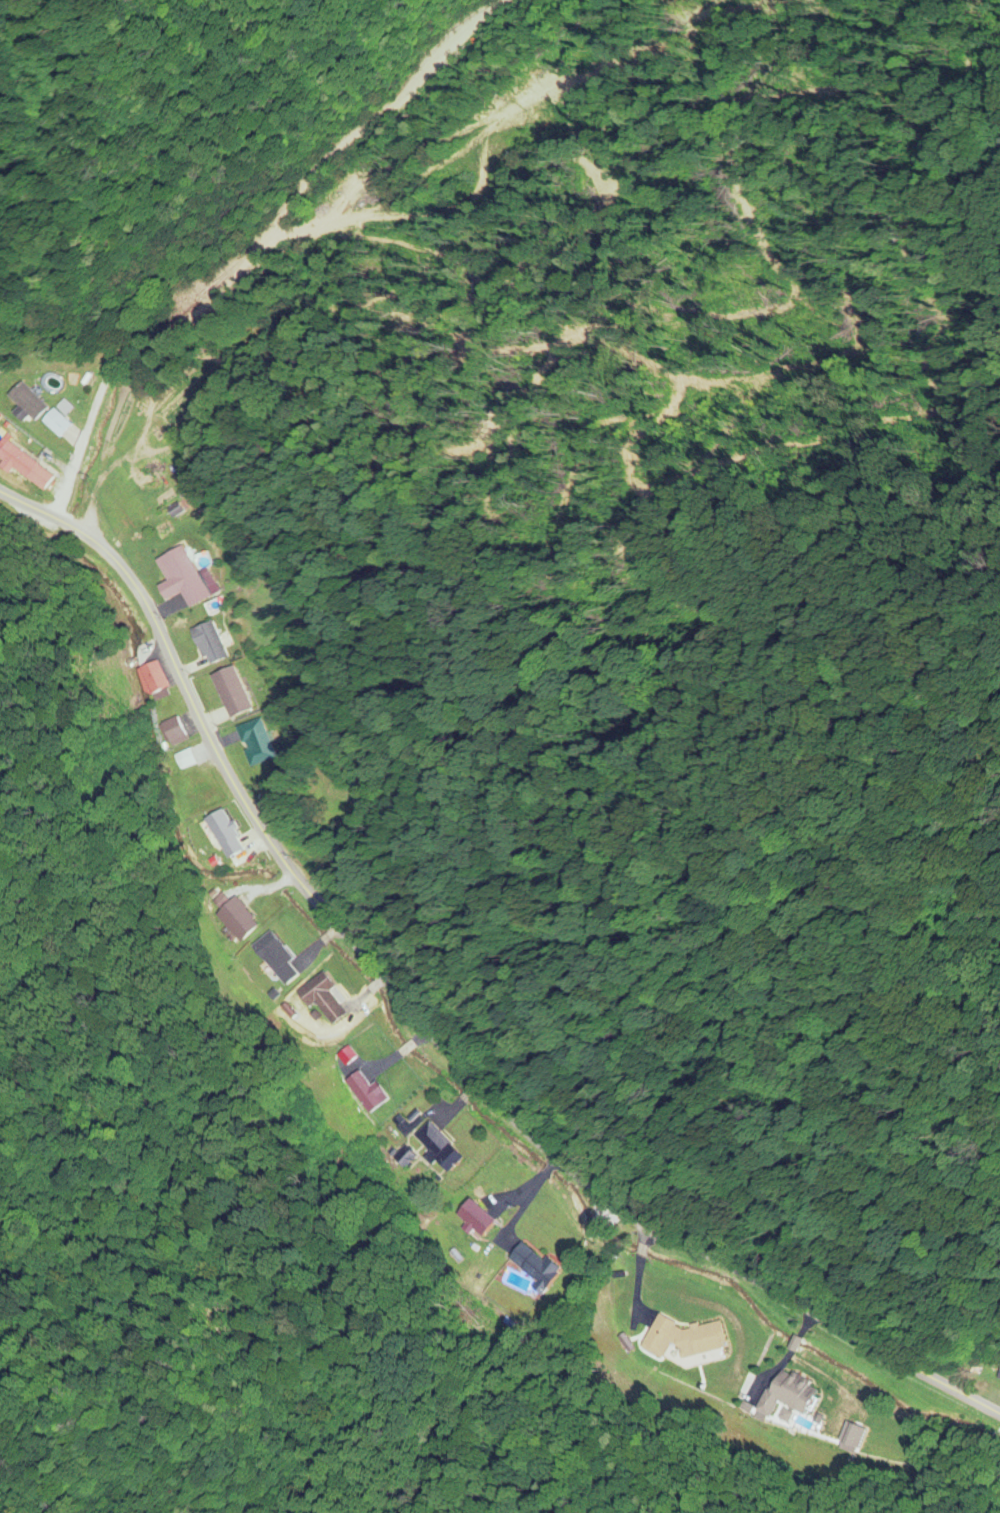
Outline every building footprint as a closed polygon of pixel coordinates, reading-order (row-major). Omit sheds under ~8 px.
[(46,408),(20,382),(5,397),(31,422),(46,408)] [(40,421),(56,437),(69,424),(52,408),(40,421)] [(4,441),(0,447),(0,461),(0,462),(0,469),(7,475),(11,469),(42,492),(53,477),(4,441)] [(209,596),(180,545),(153,560),(165,581),(154,587),(164,603),(178,595),(186,609),(209,596)] [(227,658),(211,621),(189,631),(205,668),(227,658)] [(136,669),(145,697),(168,690),(158,661),(136,669)] [(209,676),(229,720),(253,709),(232,665),(209,676)] [(188,740),(176,717),(159,725),(170,749),(188,740)] [(249,764),(278,754),(267,718),(237,727),(249,764)] [(173,756),(179,771),(196,765),(190,750),(173,756)] [(246,848),(222,808),(204,819),(227,859),(246,848)] [(238,942),(258,923),(233,897),(228,902),(222,896),(213,904),(219,910),(214,916),(238,942)] [(288,964),(292,960),(268,931),(249,947),(283,988),(298,975),(288,964)] [(332,988),(320,973),(296,993),(324,1029),(345,1013),(328,992),(332,988)] [(343,1081),(366,1115),(381,1105),(358,1071),(343,1081)] [(411,1138),(445,1173),(461,1156),(427,1122),(411,1138)] [(415,1157),(403,1146),(391,1159),(403,1170),(415,1157)] [(480,1238),(494,1222),(467,1199),(453,1215),(480,1238)] [(558,1273),(520,1241),(506,1258),(543,1290),(558,1273)] [(718,1350),(722,1342),(718,1322),(685,1330),(655,1316),(640,1349),(659,1357),(664,1356),(669,1344),(677,1348),(679,1358),(718,1350)]
